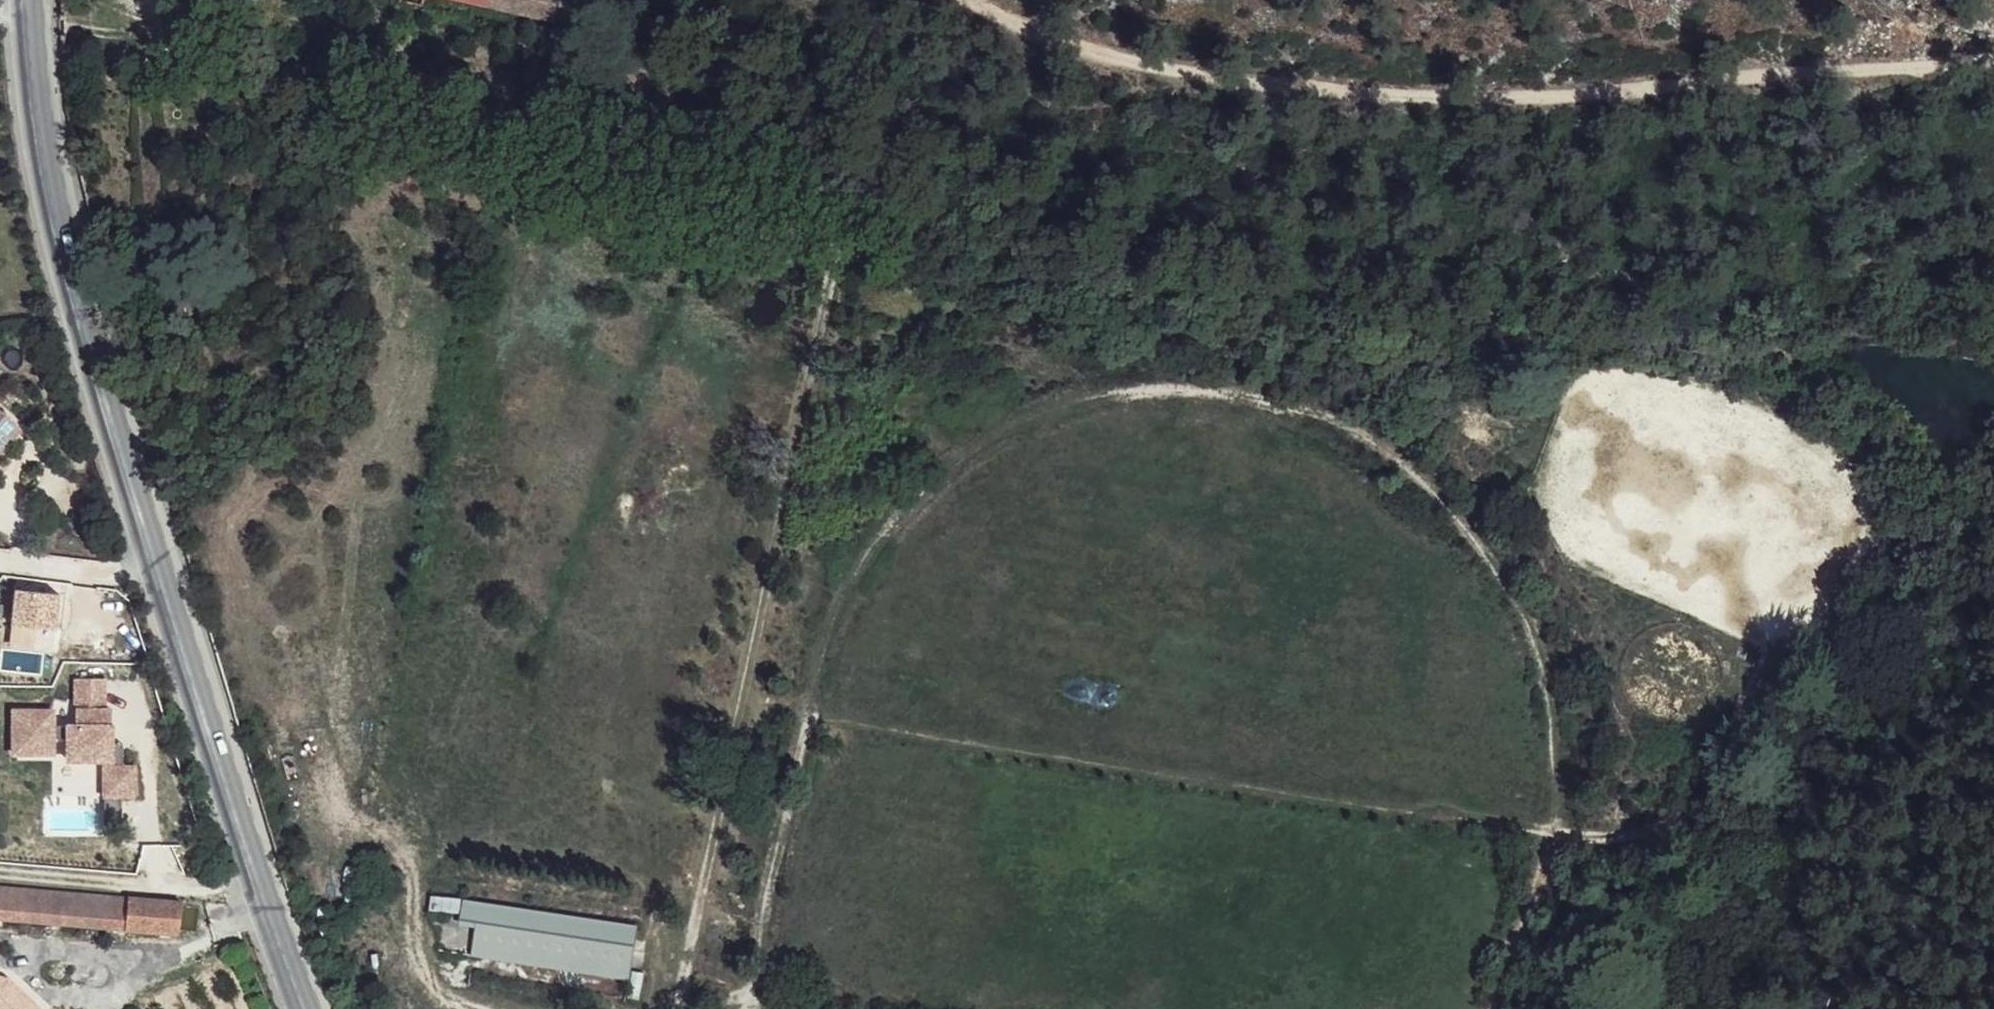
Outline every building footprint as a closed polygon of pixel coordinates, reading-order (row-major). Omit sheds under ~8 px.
[(475,2),(468,0),(426,0),(425,5),(473,16),(475,2)] [(475,2),(597,29),(604,0),(468,0),(475,2)] [(19,429),(0,412),(0,451),(19,429)] [(8,600),(1,619),(23,631),(31,610),(8,600)] [(14,710),(14,754),(53,754),(53,739),(68,739),(68,760),(104,761),(104,795),(132,795),(132,767),(122,766),(121,750),(110,750),(110,743),(111,710),(103,710),(103,679),(75,679),(75,725),(53,725),(53,711),(14,710)] [(178,935),(181,901),(0,886),(0,918),(178,935)] [(637,928),(467,901),(463,924),(480,927),(475,956),(629,979),(637,928)]
